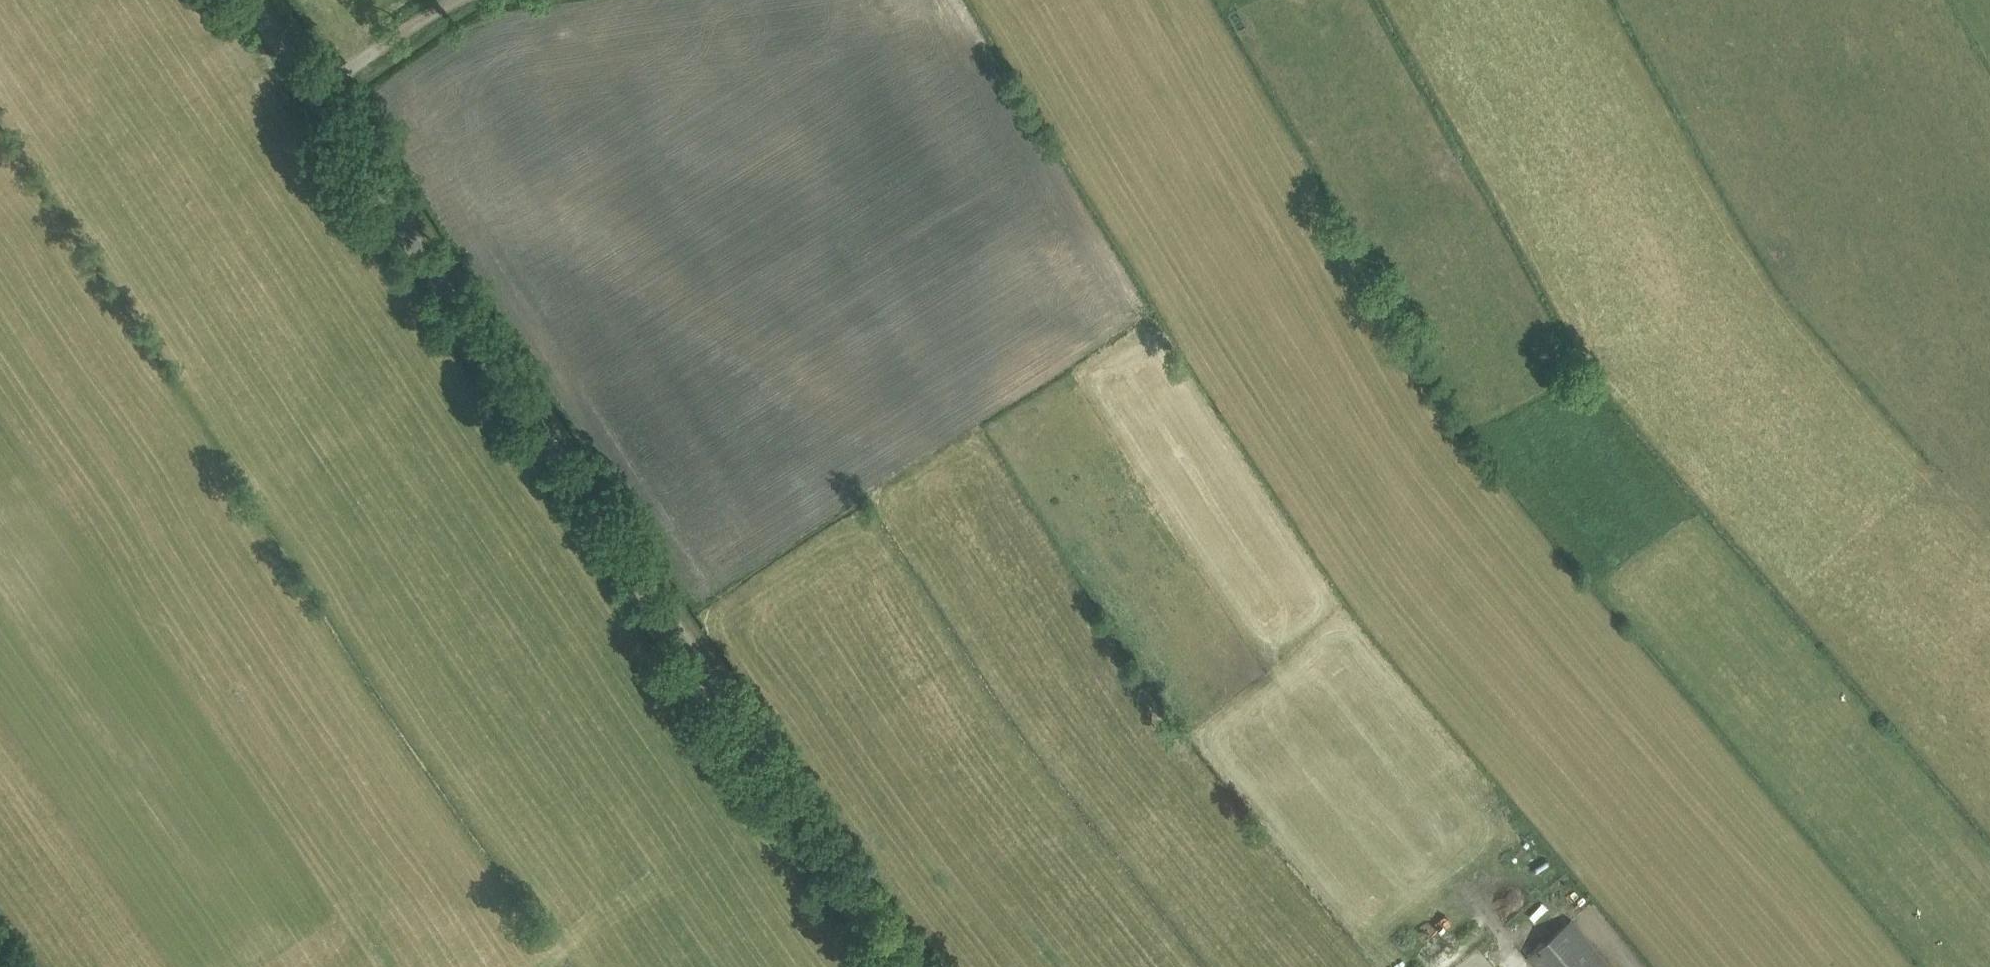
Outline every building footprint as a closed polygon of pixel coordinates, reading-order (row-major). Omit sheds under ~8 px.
[(1571,920),(1527,957),(1535,966),(1611,966),(1571,920)]
